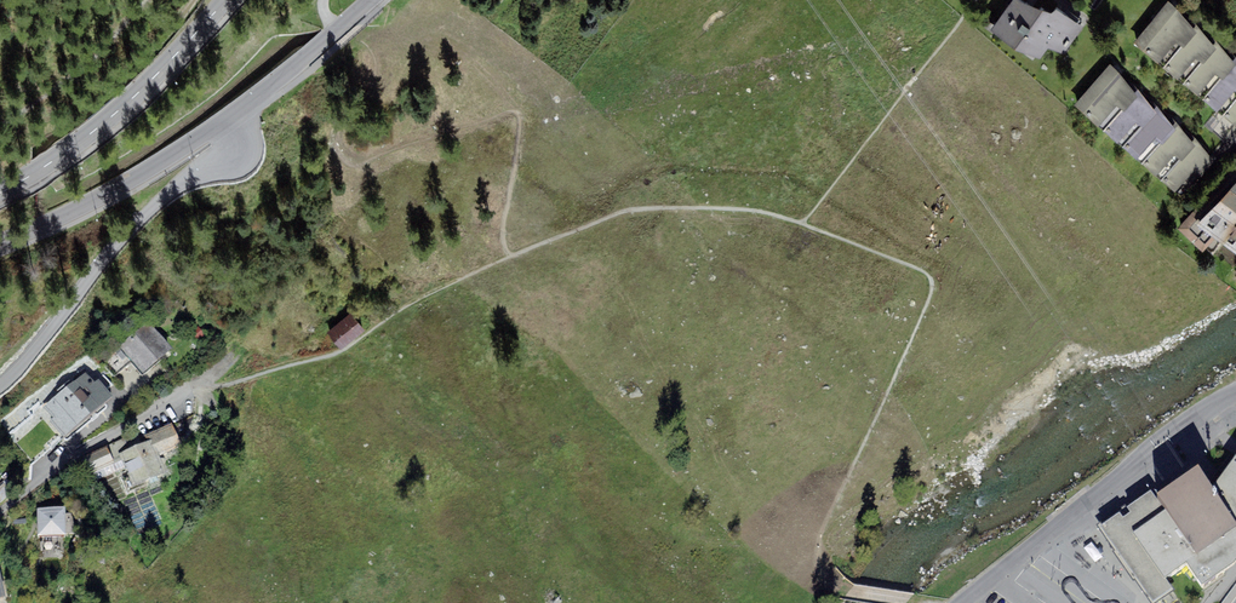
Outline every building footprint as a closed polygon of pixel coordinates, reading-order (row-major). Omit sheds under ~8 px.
[(1024,0),(1010,0),(988,29),(1009,48),(1035,61),(1044,48),(1062,54),(1081,27),(1055,9),(1024,0)] [(1133,41),(1235,132),(1235,61),(1167,0),(1133,41)] [(1212,159),(1109,66),(1071,107),(1176,192),(1212,159)] [(1193,221),(1235,255),(1235,177),(1193,221)] [(347,313),(325,330),(338,346),(359,329),(347,313)] [(146,325),(113,349),(134,377),(166,353),(146,325)] [(82,377),(30,418),(51,445),(103,403),(82,377)] [(144,435),(154,458),(177,449),(168,426),(144,435)] [(145,445),(118,456),(131,490),(159,479),(145,445)] [(105,450),(80,462),(89,482),(114,470),(105,450)] [(1207,494),(1232,530),(1192,558),(1160,514),(1130,535),(1163,583),(1185,567),(1200,589),(1232,566),(1235,561),(1235,453),(1207,494)] [(1207,494),(1191,472),(1151,500),(1160,514),(1192,558),(1232,530),(1207,494)] [(1097,529),(1132,578),(1141,591),(1150,602),(1154,602),(1170,592),(1163,583),(1130,535),(1153,519),(1160,514),(1151,500),(1147,494),(1097,529)] [(60,512),(33,512),(34,540),(61,539),(60,512)]
